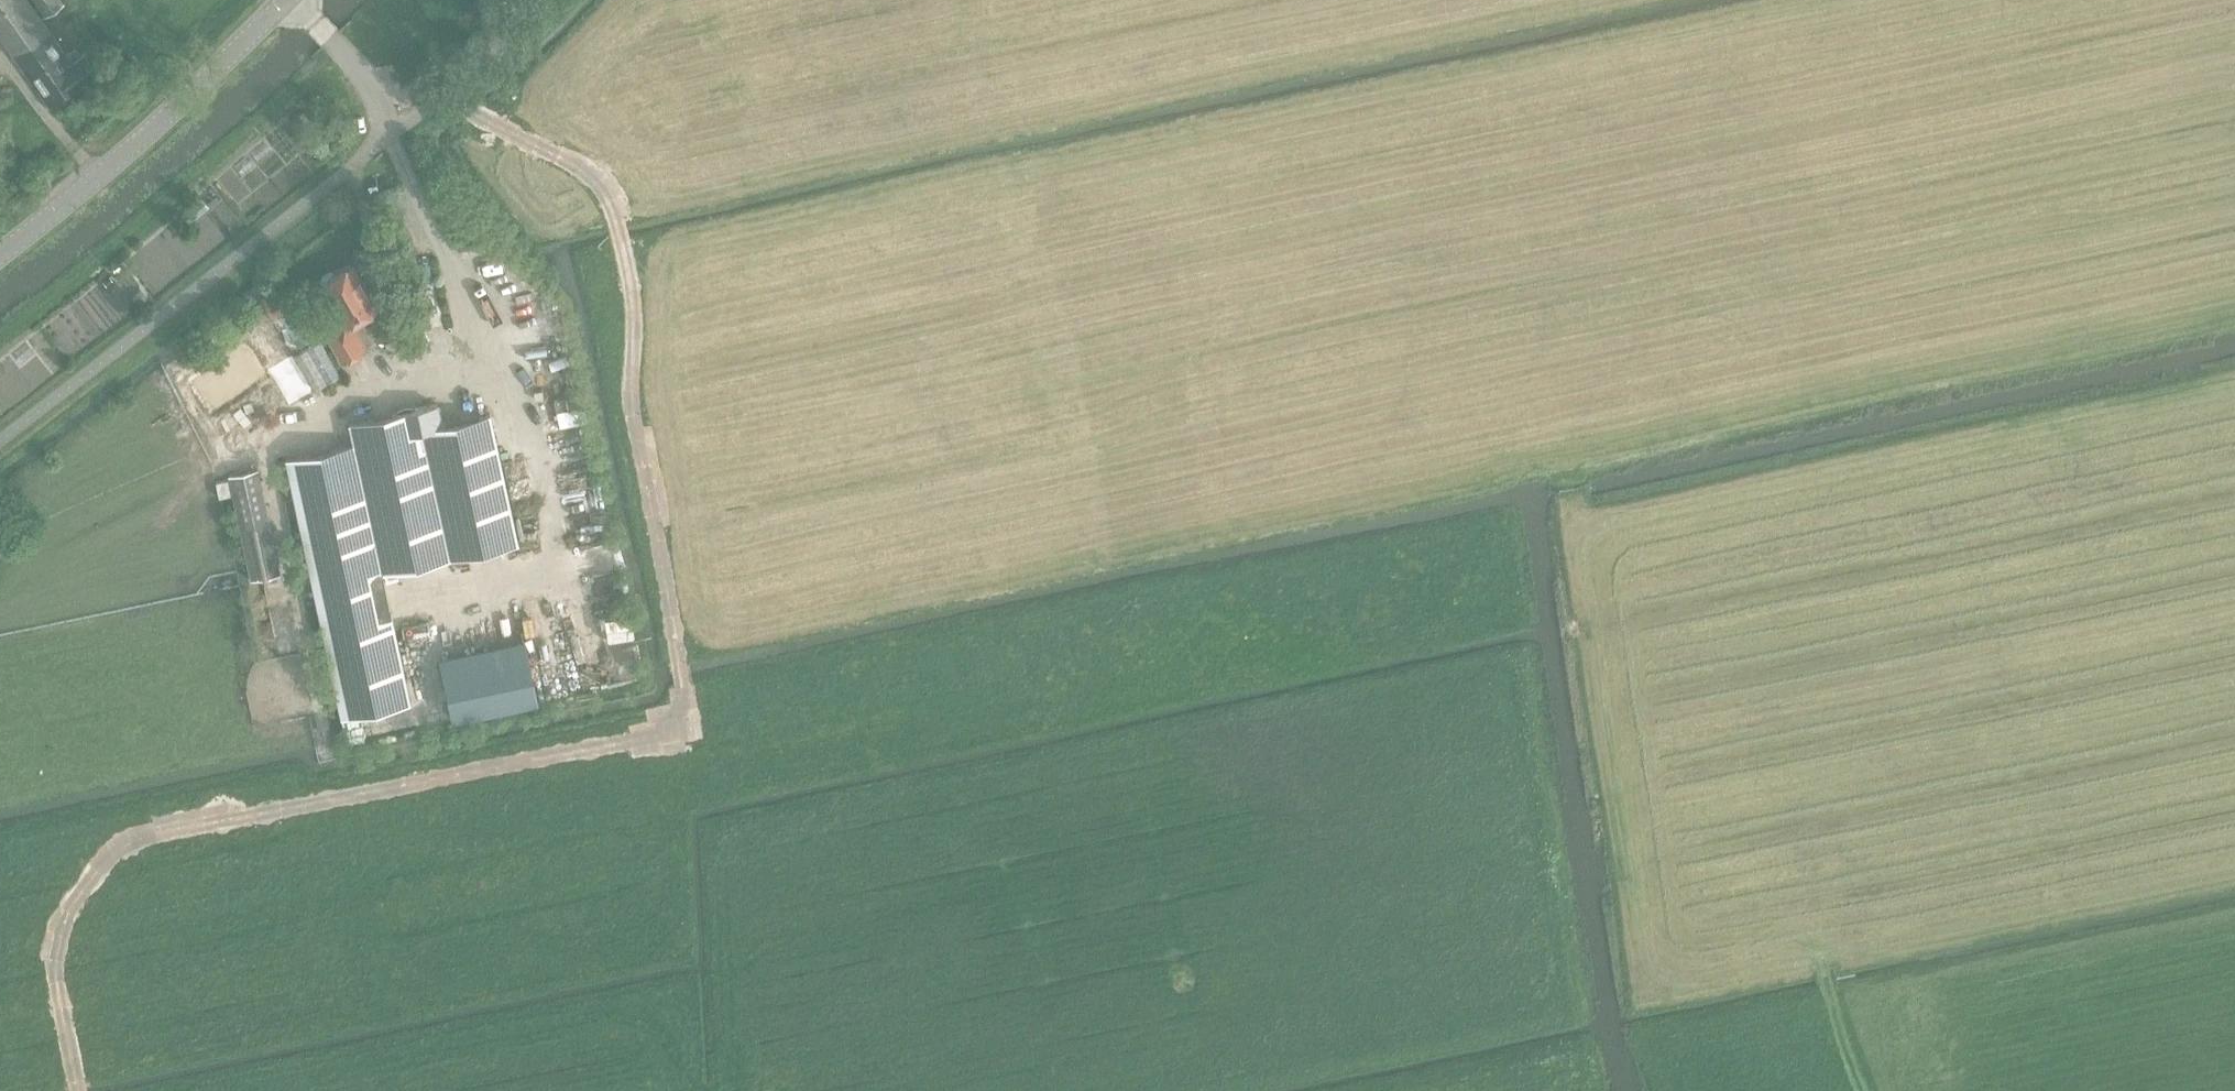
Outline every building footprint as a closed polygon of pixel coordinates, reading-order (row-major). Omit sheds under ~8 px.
[(27,0),(0,0),(0,39),(46,106),(99,70),(85,50),(80,54),(74,46),(64,53),(27,0)] [(62,3),(60,0),(33,0),(44,16),(62,3)] [(320,119),(306,130),(317,144),(331,133),(320,119)] [(220,200),(216,195),(208,203),(212,207),(220,200)] [(320,282),(345,325),(330,333),(331,335),(327,337),(341,363),(367,349),(353,322),(361,317),(368,314),(377,309),(351,263),(335,274),(332,271),(324,276),(323,280),(320,282)] [(108,277),(102,282),(106,286),(112,281),(108,277)] [(264,295),(260,297),(272,320),(300,304),(288,283),(265,296),(264,295)] [(339,375),(319,340),(294,355),(315,389),(339,375)] [(245,347),(194,382),(212,407),(226,398),(226,399),(246,386),(245,384),(263,373),(245,347)] [(269,373),(289,405),(309,392),(289,360),(269,373)] [(581,395),(555,400),(561,427),(586,422),(581,395)] [(285,458),(312,587),(340,717),(410,702),(382,573),(517,543),(489,414),(441,424),(437,404),(348,423),(353,444),(285,458)] [(278,574),(260,486),(257,469),(229,475),(232,492),(250,579),(278,574)] [(228,479),(217,481),(220,497),(232,494),(228,479)] [(604,614),(606,636),(633,633),(631,611),(604,614)] [(442,653),(454,717),(540,701),(528,638),(442,653)]
